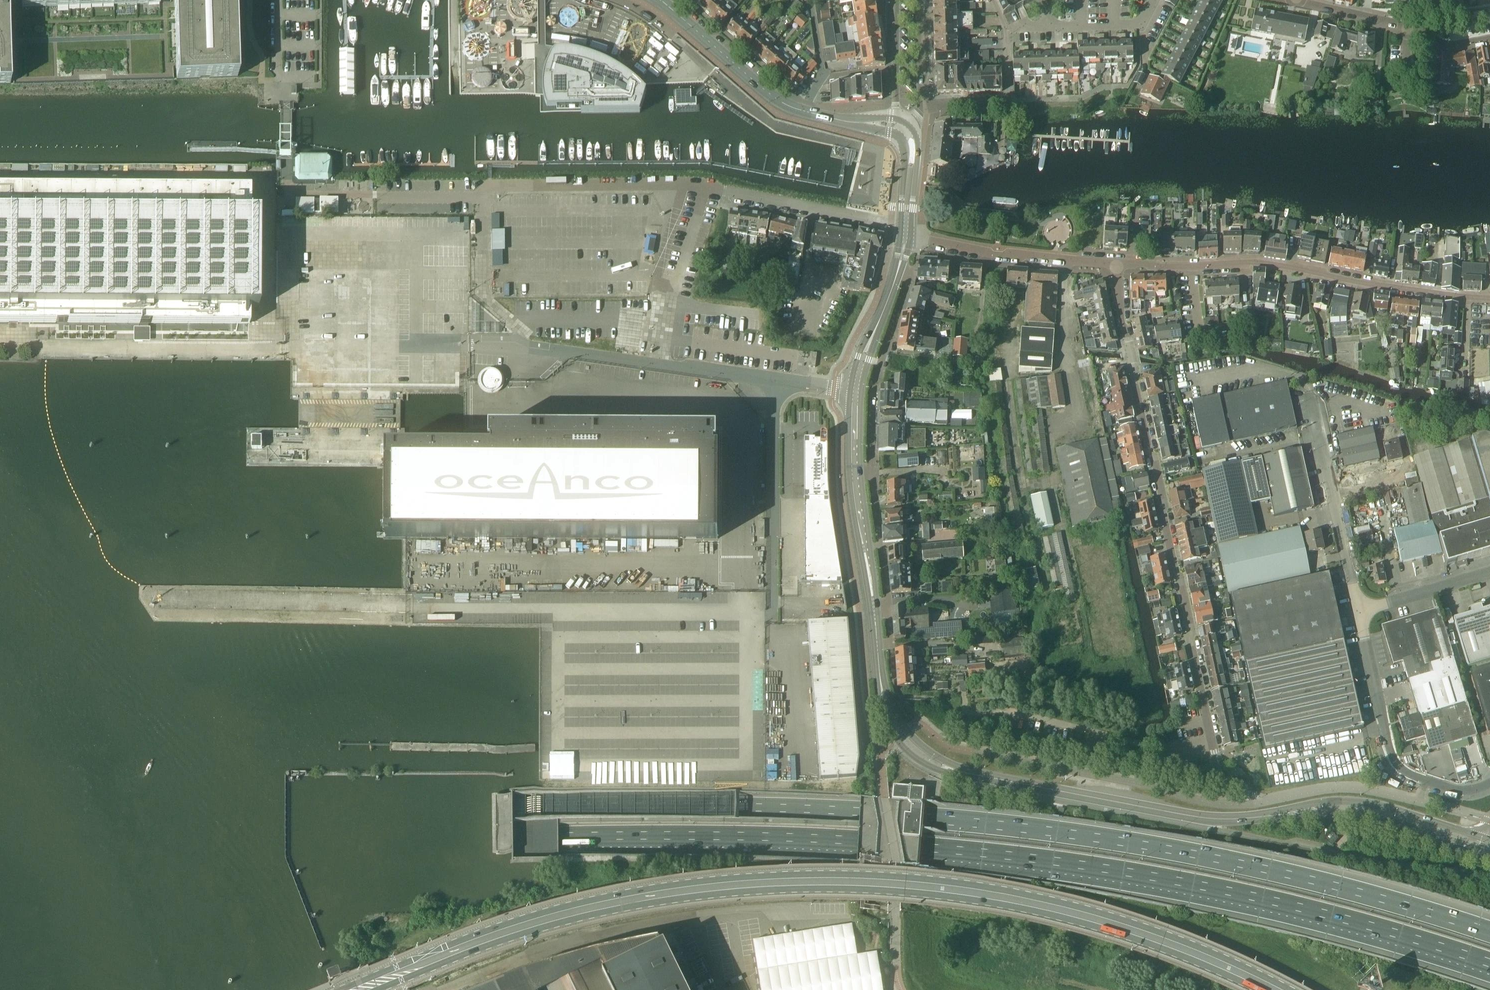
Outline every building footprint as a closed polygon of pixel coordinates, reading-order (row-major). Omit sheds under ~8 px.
[(10,86),(9,54),(9,45),(7,0),(0,0),(0,86),(10,86)] [(21,9),(21,10),(159,5),(159,4),(159,0),(21,0),(21,9)] [(176,80),(237,78),(234,0),(174,0),(176,80)] [(703,11),(713,0),(696,0),(693,3),(695,5),(695,6),(698,8),(699,8),(703,11)] [(703,11),(712,19),(728,0),(713,0),(703,11)] [(712,19),(721,27),(737,7),(730,0),(728,0),(712,19)] [(795,13),(802,5),(796,0),(793,0),(787,6),(795,13)] [(816,14),(818,26),(834,24),(877,18),(875,0),(826,0),(827,5),(828,12),(816,14)] [(1003,15),(1034,0),(996,0),(1003,15)] [(1196,9),(1213,19),(1218,9),(1200,0),(1196,9)] [(1200,0),(1218,9),(1222,0),(1200,0)] [(823,3),(815,5),(816,14),(828,12),(827,5),(823,6),(823,3)] [(933,5),(933,16),(959,15),(959,4),(933,5)] [(746,19),(750,23),(752,21),(760,12),(755,8),(746,19)] [(1196,9),(1191,19),(1208,28),(1213,19),(1196,9)] [(1255,11),(1251,32),(1275,37),(1274,39),(1293,43),(1294,40),(1304,42),(1308,21),(1255,11)] [(805,25),(808,21),(801,15),(797,19),(805,25)] [(933,16),(934,32),(960,31),(974,30),(973,15),(959,15),(933,16)] [(733,18),(725,29),(737,39),(748,26),(738,17),(735,20),(733,18)] [(748,26),(737,39),(738,40),(738,41),(740,43),(742,43),(747,48),(761,32),(763,33),(767,28),(772,22),(768,18),(763,24),(758,30),(756,28),(758,26),(752,22),(752,21),(750,23),(748,26)] [(877,18),(834,24),(838,48),(853,46),(859,45),(881,42),(877,18)] [(1191,19),(1186,28),(1203,37),(1208,28),(1191,19)] [(1317,23),(1314,37),(1331,41),(1336,28),(1327,26),(1328,25),(1317,23)] [(834,24),(818,26),(822,51),(828,50),(834,49),(838,48),(834,24)] [(1186,28),(1181,38),(1198,46),(1203,37),(1186,28)] [(805,29),(801,34),(805,38),(810,33),(805,29)] [(1338,29),(1332,50),(1344,53),(1347,41),(1357,44),(1356,55),(1359,55),(1359,56),(1365,57),(1365,56),(1373,56),(1374,36),(1358,35),(1338,29)] [(934,32),(934,42),(960,41),(960,31),(934,32)] [(1088,44),(1089,66),(1096,65),(1096,70),(1100,70),(1099,35),(1095,36),(1095,44),(1088,44)] [(1099,35),(1100,70),(1104,70),(1104,65),(1111,65),(1111,43),(1104,43),(1104,35),(1099,35)] [(1111,43),(1111,65),(1117,65),(1117,70),(1122,70),(1121,35),(1116,35),(1116,43),(1111,43)] [(1121,35),(1122,70),(1126,70),(1126,65),(1133,65),(1132,52),(1135,51),(1135,42),(1125,43),(1125,35),(1121,35)] [(1078,54),(1079,75),(1083,75),(1082,66),(1089,66),(1088,44),(1082,44),(1082,36),(1077,36),(1078,54)] [(762,37),(750,50),(760,59),(772,46),(762,37)] [(812,38),(805,46),(811,51),(815,51),(812,38)] [(1181,38),(1176,47),(1194,55),(1198,46),(1181,38)] [(934,42),(935,53),(960,52),(960,41),(934,42)] [(859,45),(853,46),(854,58),(861,57),(861,58),(883,54),(881,42),(859,45)] [(538,89),(542,89),(543,94),(544,99),(545,103),(547,108),(581,107),(581,113),(639,113),(646,91),(643,87),(639,84),(630,76),(620,69),(609,63),(599,59),(589,55),(579,52),(568,50),(541,47),(521,44),(521,53),(521,60),(538,60),(538,62),(537,62),(537,64),(538,64),(538,69),(537,69),(537,71),(538,71),(538,75),(537,75),(537,80),(538,80),(538,82),(537,82),(538,89)] [(772,46),(760,59),(770,68),(785,50),(782,47),(778,51),(772,46)] [(838,48),(834,49),(836,61),(855,59),(854,58),(853,46),(838,48)] [(1055,54),(1057,77),(1063,77),(1063,81),(1068,81),(1067,46),(1062,46),(1062,54),(1055,54)] [(1067,46),(1068,81),(1072,81),(1072,77),(1079,77),(1079,75),(1078,54),(1072,54),(1071,46),(1067,46)] [(1012,56),(1013,78),(1020,77),(1020,82),(1024,82),(1024,47),(1019,47),(1019,55),(1012,56)] [(1024,47),(1024,82),(1029,82),(1029,77),(1036,77),(1035,55),(1028,55),(1028,47),(1024,47)] [(1035,55),(1036,77),(1042,77),(1042,82),(1046,81),(1045,47),(1041,47),(1041,55),(1035,55)] [(1045,47),(1046,81),(1050,81),(1050,77),(1057,77),(1055,54),(1050,55),(1050,47),(1045,47)] [(1171,56),(1188,66),(1194,55),(1176,47),(1171,56)] [(785,50),(770,68),(780,76),(793,61),(797,57),(787,48),(785,50)] [(1480,68),(1478,68),(1480,77),(1483,76),(1489,75),(1489,49),(1477,51),(1480,68)] [(340,95),(354,95),(354,52),(350,52),(348,50),(345,50),(344,52),(340,52),(340,95)] [(828,50),(822,51),(824,63),(830,62),(828,50)] [(935,53),(935,65),(961,64),(967,63),(967,52),(960,52),(935,53)] [(1437,55),(1435,84),(1454,85),(1454,69),(1466,67),(1470,88),(1480,86),(1474,52),(1451,56),(1437,55)] [(861,57),(854,58),(855,59),(856,70),(881,66),(885,66),(883,54),(861,58),(861,57)] [(1171,56),(1166,66),(1183,75),(1188,66),(1171,56)] [(794,82),(799,86),(817,65),(811,60),(803,69),(793,61),(780,76),(785,80),(785,82),(788,84),(789,84),(791,85),(794,82)] [(1319,71),(1321,64),(1312,62),(1310,69),(1319,71)] [(963,67),(964,93),(980,93),(979,70),(973,71),(973,65),(963,66),(963,67)] [(1166,66),(1161,76),(1171,81),(1178,85),(1183,75),(1166,66)] [(937,94),(951,94),(950,67),(937,68),(937,94)] [(950,67),(951,94),(964,93),(963,67),(950,67)] [(979,70),(980,93),(1002,92),(1001,70),(979,70)] [(1141,86),(1145,76),(1138,73),(1134,83),(1141,86)] [(829,83),(830,102),(865,101),(882,100),(882,98),(882,97),(881,87),(884,87),(884,76),(859,77),(855,77),(838,81),(829,83)] [(1141,94),(1142,94),(1159,103),(1171,81),(1161,76),(1158,81),(1150,77),(1141,94)] [(690,90),(676,91),(676,105),(696,105),(696,98),(691,98),(690,90)] [(1370,104),(1381,104),(1381,95),(1370,95),(1370,104)] [(935,126),(930,165),(936,166),(948,167),(950,157),(951,158),(961,159),(962,142),(962,139),(954,139),(954,141),(953,142),(952,142),(951,137),(951,128),(935,126)] [(951,126),(951,128),(951,137),(953,137),(954,139),(962,139),(977,140),(977,156),(993,156),(994,148),(990,147),(991,138),(981,137),(981,132),(981,127),(951,126)] [(322,181),(325,181),(325,180),(328,180),(331,177),(331,160),(328,157),(299,157),(296,160),(296,177),(299,180),(322,180),(322,181)] [(248,323),(248,308),(257,309),(258,214),(249,214),(249,189),(0,187),(0,322),(248,323)] [(338,199),(297,199),(297,214),(337,214),(338,199)] [(730,211),(728,227),(738,228),(737,234),(740,212),(730,211)] [(740,212),(737,234),(747,236),(750,214),(740,212)] [(750,214),(747,236),(757,237),(760,215),(750,214)] [(760,215),(757,237),(765,238),(766,235),(766,233),(768,233),(770,217),(760,215)] [(793,239),(792,245),(793,245),(797,223),(773,217),(766,242),(773,244),(775,235),(777,235),(776,238),(780,239),(790,241),(790,239),(793,239)] [(1222,217),(1222,227),(1229,227),(1229,222),(1230,222),(1230,217),(1222,217)] [(797,223),(793,245),(803,248),(808,223),(797,221),(797,223)] [(1243,221),(1242,231),(1249,231),(1250,225),(1251,225),(1252,222),(1243,221)] [(1110,248),(1115,248),(1116,229),(1109,228),(1110,224),(1105,223),(1104,245),(1110,246),(1110,248)] [(1116,229),(1115,248),(1120,249),(1120,246),(1126,246),(1128,224),(1123,224),(1123,229),(1116,229)] [(848,258),(846,268),(845,270),(841,290),(858,291),(870,292),(878,250),(880,250),(883,236),(859,231),(853,230),(828,226),(828,227),(816,225),(811,252),(824,254),(848,258)] [(1223,234),(1223,254),(1240,253),(1240,228),(1229,228),(1229,234),(1223,234)] [(1150,235),(1150,252),(1161,252),(1161,229),(1158,229),(1158,235),(1150,235)] [(1161,229),(1161,252),(1167,252),(1167,254),(1172,254),(1172,235),(1165,235),(1165,229),(1161,229)] [(1172,235),(1172,254),(1177,254),(1177,252),(1183,252),(1183,229),(1179,229),(1179,235),(1172,235)] [(1183,229),(1183,252),(1194,252),(1194,235),(1187,235),(1187,229),(1183,229)] [(505,251),(505,231),(492,231),(492,251),(493,251),(503,251),(505,251)] [(1253,234),(1245,233),(1243,252),(1259,253),(1260,235),(1260,233),(1253,232),(1253,234)] [(1302,235),(1297,259),(1324,265),(1328,244),(1315,241),(1315,238),(1302,235)] [(1416,235),(1414,248),(1421,249),(1423,235),(1416,235)] [(1216,236),(1207,237),(1207,259),(1217,258),(1217,256),(1217,250),(1216,236)] [(1264,255),(1264,258),(1285,261),(1287,245),(1286,245),(1287,242),(1285,241),(1286,237),(1279,236),(1278,244),(1267,242),(1265,255),(1264,255)] [(1442,267),(1441,287),(1441,291),(1459,292),(1460,275),(1460,269),(1460,261),(1460,259),(1460,256),(1460,253),(1459,239),(1445,236),(1444,258),(1444,267),(1442,267)] [(1137,247),(1140,247),(1146,247),(1146,238),(1137,238),(1137,247)] [(648,251),(653,252),(656,240),(650,239),(648,251)] [(1331,249),(1328,265),(1340,267),(1343,251),(1345,252),(1345,251),(1346,244),(1343,243),(1342,251),(1331,249)] [(1370,243),(1368,257),(1375,259),(1378,245),(1370,243)] [(1343,251),(1340,267),(1351,270),(1355,254),(1356,254),(1356,253),(1357,248),(1354,247),(1353,253),(1345,251),(1345,252),(1343,251)] [(1398,248),(1395,280),(1395,282),(1401,282),(1401,283),(1417,284),(1419,268),(1411,267),(1411,265),(1408,265),(1409,249),(1398,248)] [(1355,254),(1351,270),(1363,272),(1366,255),(1356,253),(1356,254),(1355,254)] [(1375,262),(1372,275),(1387,279),(1391,258),(1384,257),(1382,263),(1375,262)] [(742,261),(735,260),(734,271),(741,272),(742,261)] [(918,263),(917,280),(919,280),(919,282),(923,282),(924,281),(936,282),(937,264),(918,263)] [(1421,281),(1421,285),(1434,287),(1437,265),(1435,265),(1428,264),(1421,263),(1418,281),(1421,281)] [(937,264),(936,282),(948,283),(949,265),(937,264)] [(1461,279),(1463,279),(1463,291),(1480,292),(1480,280),(1485,280),(1485,274),(1486,265),(1462,264),(1461,279)] [(959,279),(957,279),(956,287),(962,288),(962,284),(963,285),(963,287),(969,288),(969,284),(969,279),(973,279),(973,275),(971,275),(971,267),(960,266),(959,279)] [(969,284),(969,288),(980,288),(980,286),(981,286),(982,268),(971,267),(971,275),(973,275),(973,279),(969,279),(969,284)] [(1017,289),(1026,290),(1028,271),(1007,269),(1006,288),(1017,289)] [(1264,284),(1265,269),(1254,269),(1253,286),(1253,294),(1257,295),(1257,302),(1276,305),(1279,286),(1264,284)] [(1024,323),(1028,323),(1048,324),(1047,330),(1054,330),(1054,325),(1058,273),(1028,271),(1026,290),(1024,323)] [(1155,293),(1155,294),(1166,293),(1165,276),(1154,277),(1155,293)] [(1131,295),(1132,312),(1139,312),(1140,315),(1145,314),(1145,302),(1145,293),(1144,293),(1144,277),(1130,278),(1131,295)] [(1145,293),(1145,302),(1145,294),(1155,294),(1155,293),(1154,277),(1144,277),(1144,293),(1145,293)] [(1226,279),(1227,298),(1234,298),(1235,304),(1239,304),(1237,281),(1231,281),(1231,278),(1226,279)] [(1221,299),(1227,298),(1226,279),(1221,279),(1221,282),(1216,282),(1217,305),(1221,305),(1221,299)] [(1080,286),(1083,297),(1084,297),(1084,296),(1106,291),(1104,281),(1080,286)] [(1213,305),(1217,305),(1216,282),(1204,283),(1205,299),(1213,299),(1213,305)] [(1283,316),(1299,319),(1303,300),(1299,299),(1301,290),(1299,290),(1299,289),(1295,288),(1294,289),(1285,287),(1283,298),(1287,299),(1283,316)] [(1313,296),(1311,304),(1327,308),(1330,290),(1318,287),(1315,297),(1313,296)] [(910,297),(928,303),(949,309),(952,299),(934,293),(932,298),(929,298),(931,293),(913,288),(910,297)] [(1332,303),(1330,318),(1330,323),(1346,322),(1346,317),(1347,306),(1349,292),(1334,289),(1332,303)] [(1092,300),(1094,305),(1108,301),(1106,291),(1084,296),(1084,297),(1083,297),(1083,298),(1084,301),(1092,300)] [(1387,309),(1388,299),(1389,294),(1374,292),(1373,302),(1375,302),(1375,306),(1372,306),(1374,315),(1377,314),(1378,308),(1380,308),(1380,310),(1385,310),(1385,309),(1387,309)] [(1354,295),(1351,313),(1365,316),(1366,320),(1373,319),(1370,304),(1367,303),(1368,298),(1354,295)] [(910,297),(907,309),(923,313),(926,303),(928,303),(910,297)] [(1392,299),(1390,315),(1389,325),(1394,326),(1398,326),(1402,301),(1392,299)] [(1087,312),(1088,316),(1110,311),(1108,301),(1094,305),(1095,310),(1087,312)] [(1402,301),(1398,326),(1398,327),(1402,327),(1404,317),(1408,317),(1410,302),(1402,301)] [(1420,326),(1424,326),(1430,326),(1430,318),(1432,302),(1422,301),(1420,326)] [(1410,302),(1408,317),(1408,323),(1411,324),(1411,328),(1415,328),(1418,303),(1410,302)] [(1430,318),(1430,326),(1442,327),(1443,320),(1440,320),(1442,302),(1432,302),(1430,318)] [(1443,320),(1442,327),(1442,329),(1455,330),(1457,305),(1445,303),(1443,320)] [(1251,307),(1243,308),(1245,322),(1246,330),(1254,329),(1251,307)] [(1086,321),(1089,321),(1097,319),(1098,324),(1113,321),(1110,311),(1088,316),(1085,317),(1086,320),(1086,321)] [(902,313),(899,331),(917,334),(918,334),(921,314),(915,313),(915,315),(902,313)] [(1205,318),(1205,326),(1215,325),(1214,318),(1205,318)] [(1131,322),(1134,336),(1155,332),(1154,328),(1154,329),(1148,330),(1146,319),(1131,322)] [(1091,331),(1091,332),(1088,332),(1088,333),(1083,334),(1084,338),(1089,337),(1115,331),(1113,321),(1098,324),(1099,330),(1091,331)] [(1021,328),(1019,353),(1052,356),(1054,330),(1047,330),(1048,324),(1028,323),(1028,328),(1021,328)] [(1166,326),(1169,343),(1181,341),(1179,324),(1166,326)] [(1368,325),(1371,337),(1377,336),(1374,324),(1368,325)] [(1155,332),(1158,344),(1169,343),(1166,326),(1154,328),(1155,332)] [(1392,330),(1391,337),(1396,338),(1396,340),(1397,340),(1402,340),(1403,331),(1392,330)] [(897,349),(914,352),(914,350),(935,353),(936,341),(916,338),(917,334),(899,331),(897,349)] [(1115,331),(1089,337),(1090,340),(1090,341),(1093,340),(1093,341),(1094,340),(1101,339),(1102,345),(1117,342),(1115,331)] [(1134,336),(1137,351),(1152,348),(1150,337),(1151,336),(1151,338),(1155,337),(1156,345),(1158,344),(1155,332),(1134,336)] [(1379,334),(1382,347),(1387,345),(1384,332),(1379,334)] [(954,339),(952,357),(966,358),(967,348),(968,340),(954,339)] [(1266,347),(1280,348),(1281,340),(1267,339),(1266,347)] [(1090,341),(1085,342),(1087,348),(1096,349),(1094,340),(1093,341),(1093,340),(1090,341)] [(1441,349),(1439,372),(1452,373),(1454,350),(1441,349)] [(810,353),(809,366),(809,367),(815,368),(817,354),(810,353)] [(1019,353),(1018,369),(1018,374),(1051,372),(1052,356),(1019,353)] [(1398,368),(1388,370),(1391,381),(1399,378),(1398,368)] [(1113,404),(1105,406),(1106,412),(1116,410),(1116,412),(1132,409),(1123,369),(1107,372),(1101,374),(1103,385),(1109,384),(1113,404)] [(496,392),(496,391),(497,391),(498,390),(499,390),(499,389),(500,388),(500,387),(501,387),(501,386),(501,385),(502,385),(502,384),(502,383),(502,382),(502,381),(502,380),(502,379),(501,378),(501,377),(501,376),(500,376),(500,375),(499,375),(499,374),(498,373),(497,373),(497,372),(496,372),(495,371),(494,371),(493,371),(492,371),(491,371),(491,370),(490,370),(490,371),(489,371),(488,371),(487,371),(486,371),(486,372),(485,372),(484,372),(484,373),(483,373),(483,374),(482,374),(482,375),(482,376),(481,376),(481,377),(480,378),(480,379),(480,380),(480,381),(480,382),(480,383),(480,384),(480,385),(480,386),(481,386),(481,387),(482,388),(482,389),(483,389),(483,390),(484,390),(484,391),(485,391),(486,391),(486,392),(487,392),(488,392),(489,392),(489,393),(490,393),(491,393),(492,393),(493,393),(493,392),(494,392),(495,392),(496,392)] [(1143,375),(1148,398),(1175,392),(1173,381),(1167,383),(1166,379),(1161,380),(1159,371),(1143,375)] [(1061,375),(1026,381),(1030,411),(1052,408),(1052,409),(1065,407),(1061,375)] [(894,386),(882,386),(880,386),(880,392),(894,394),(900,394),(904,394),(904,376),(894,376),(894,386)] [(1050,474),(1041,410),(1029,411),(1025,379),(1015,380),(1027,473),(1037,472),(1038,475),(1050,474)] [(1467,394),(1468,387),(1474,387),(1474,383),(1468,383),(1468,381),(1459,380),(1458,394),(1467,394)] [(1201,449),(1296,429),(1297,428),(1286,381),(1191,402),(1201,449)] [(1427,389),(1438,390),(1438,381),(1428,381),(1427,389)] [(1012,475),(1000,382),(990,383),(1002,476),(1012,475)] [(1488,401),(1489,401),(1489,384),(1484,385),(1478,385),(1481,402),(1488,401)] [(880,392),(880,409),(898,410),(898,402),(900,402),(900,394),(894,394),(880,392)] [(969,393),(970,407),(980,407),(980,393),(969,393)] [(1149,400),(1151,411),(1177,405),(1176,405),(1174,399),(1169,400),(1168,396),(1149,400)] [(906,403),(905,414),(905,423),(908,423),(934,424),(934,425),(947,426),(946,422),(947,400),(928,400),(928,404),(906,403)] [(1151,411),(1153,421),(1172,417),(1171,412),(1178,410),(1177,405),(1151,411)] [(1106,412),(1107,418),(1116,416),(1117,422),(1134,418),(1132,409),(1116,412),(1116,410),(1106,412)] [(879,413),(878,426),(907,426),(908,423),(905,423),(905,414),(879,413)] [(1153,421),(1155,431),(1184,424),(1183,419),(1173,421),(1172,417),(1153,421)] [(1157,441),(1177,437),(1178,436),(1177,431),(1185,429),(1184,424),(1155,431),(1157,441)] [(1116,434),(1117,440),(1138,435),(1135,425),(1119,428),(1121,434),(1116,434)] [(879,427),(878,442),(894,442),(894,445),(905,445),(905,439),(903,439),(903,436),(905,436),(905,429),(903,429),(903,428),(879,427)] [(1379,459),(1372,428),(1337,436),(1344,468),(1379,459)] [(805,439),(805,584),(843,584),(831,510),(829,499),(828,487),(828,474),(828,433),(828,432),(827,431),(826,430),(825,429),(824,429),(823,429),(821,430),(820,431),(820,432),(820,440),(815,440),(815,439),(805,439)] [(448,449),(386,449),(386,470),(386,538),(402,538),(403,538),(718,539),(718,451),(714,451),(714,448),(716,448),(716,433),(490,431),(489,446),(492,446),(492,449),(457,449),(457,445),(448,445),(448,449)] [(1113,446),(1118,445),(1123,444),(1124,449),(1126,449),(1140,446),(1138,435),(1117,440),(1112,441),(1113,446)] [(252,449),(262,449),(262,436),(252,436),(252,449)] [(1157,441),(1159,451),(1187,445),(1186,440),(1183,440),(1183,442),(1179,443),(1177,437),(1157,441)] [(1431,517),(1438,539),(1446,566),(1489,553),(1489,439),(1482,437),(1442,449),(1413,458),(1431,517)] [(1073,528),(1120,518),(1117,502),(1119,502),(1106,439),(1056,450),(1073,528)] [(1387,463),(1402,459),(1398,440),(1382,444),(1387,463)] [(878,442),(878,451),(894,452),(894,445),(894,442),(878,442)] [(1159,451),(1162,461),(1181,457),(1180,451),(1188,449),(1187,445),(1159,451)] [(1121,455),(1122,460),(1142,456),(1140,446),(1126,449),(1124,449),(1125,454),(1121,455)] [(1211,515),(1212,520),(1218,545),(1257,536),(1250,504),(1270,500),(1274,517),(1313,508),(1301,449),(1261,458),(1241,462),(1202,471),(1210,507),(1211,515)] [(898,468),(919,467),(918,454),(897,455),(898,468)] [(1129,470),(1144,467),(1142,456),(1122,460),(1123,466),(1127,465),(1129,470)] [(1163,465),(1165,475),(1189,469),(1188,464),(1194,463),(1194,459),(1163,465)] [(974,470),(975,481),(980,481),(985,481),(984,469),(974,470)] [(1138,492),(1149,490),(1148,486),(1149,486),(1146,474),(1131,477),(1125,479),(1126,487),(1124,487),(1126,494),(1137,491),(1138,492)] [(1202,475),(1178,480),(1180,488),(1190,486),(1191,489),(1204,486),(1202,475)] [(1015,538),(1024,537),(1012,476),(1003,478),(1015,539),(1015,538)] [(887,483),(887,495),(909,494),(909,482),(887,483)] [(1401,490),(1410,527),(1429,522),(1420,486),(1401,490)] [(1168,492),(1171,506),(1194,501),(1194,498),(1187,499),(1184,489),(1168,492)] [(1046,493),(1030,497),(1038,530),(1053,527),(1046,493)] [(887,495),(887,506),(904,506),(907,503),(907,494),(909,494),(887,495)] [(1126,496),(1127,503),(1135,501),(1134,494),(1126,496)] [(1171,506),(1174,519),(1190,516),(1188,506),(1195,504),(1194,501),(1171,506)] [(1137,505),(1140,519),(1155,516),(1152,502),(1137,505)] [(1199,510),(1201,517),(1207,516),(1209,515),(1211,515),(1210,507),(1199,510)] [(994,508),(985,509),(986,525),(1000,524),(999,515),(995,516),(994,516),(994,508)] [(884,513),(885,525),(912,523),(912,517),(902,518),(902,511),(884,513)] [(1144,534),(1158,531),(1155,516),(1140,519),(1130,521),(1132,528),(1142,525),(1144,534)] [(1176,527),(1178,535),(1203,530),(1201,530),(1200,526),(1202,525),(1201,520),(1192,522),(1192,523),(1176,527)] [(1432,522),(1429,522),(1410,527),(1394,531),(1401,562),(1441,553),(1432,522)] [(882,528),(883,543),(905,542),(904,526),(882,528)] [(1217,545),(1223,571),(1228,593),(1309,575),(1304,553),(1308,552),(1308,553),(1323,550),(1319,531),(1304,535),(1306,540),(1302,541),(1299,528),(1257,537),(1257,536),(1218,545),(1217,545)] [(1178,535),(1179,544),(1207,538),(1205,538),(1203,530),(1178,535)] [(1053,588),(1056,603),(1056,605),(1073,602),(1059,534),(1052,535),(1052,536),(1042,539),(1053,587),(1062,585),(1062,586),(1053,588)] [(1015,538),(1017,546),(1026,545),(1024,537),(1015,538)] [(1153,544),(1152,537),(1136,540),(1138,547),(1153,544)] [(1181,552),(1198,549),(1207,547),(1206,543),(1209,543),(1207,538),(1179,544),(1181,552)] [(962,543),(922,546),(923,561),(964,558),(962,543)] [(1150,554),(1149,546),(1137,548),(1139,556),(1150,554)] [(888,548),(889,564),(908,563),(907,547),(888,548)] [(1181,552),(1183,561),(1206,556),(1205,553),(1199,554),(1198,549),(1181,552)] [(1150,565),(1145,567),(1146,574),(1152,573),(1167,570),(1164,555),(1149,559),(1150,565)] [(1365,558),(1359,560),(1361,570),(1367,568),(1369,578),(1373,577),(1375,585),(1386,582),(1382,565),(1369,568),(1368,563),(1366,564),(1365,558)] [(996,574),(1006,573),(1005,561),(995,562),(996,574)] [(1185,569),(1187,578),(1208,574),(1208,573),(1204,574),(1203,569),(1210,568),(1209,563),(1201,564),(1201,565),(1186,569),(1185,569)] [(1425,564),(1414,567),(1416,578),(1428,575),(1425,564)] [(889,567),(889,580),(910,579),(909,566),(889,567)] [(1022,571),(1019,572),(1024,591),(1040,588),(1035,568),(1022,571)] [(1167,570),(1152,573),(1155,587),(1170,584),(1167,570)] [(1208,574),(1187,578),(1188,585),(1189,588),(1213,583),(1219,581),(1218,577),(1214,578),(1205,580),(1204,576),(1208,575),(1208,574)] [(1230,596),(1247,673),(1265,750),(1363,728),(1328,574),(1230,596)] [(890,593),(891,593),(911,592),(910,579),(889,580),(890,593)] [(1213,583),(1189,588),(1191,597),(1208,593),(1206,587),(1213,586),(1213,583)] [(931,594),(931,586),(924,586),(924,587),(921,587),(921,594),(925,594),(925,595),(931,594)] [(1014,591),(989,594),(989,597),(991,609),(992,615),(1016,612),(1014,591)] [(1149,602),(1160,599),(1158,591),(1147,593),(1149,602)] [(1208,593),(1191,597),(1193,606),(1214,602),(1215,601),(1214,598),(1209,599),(1208,593)] [(1161,601),(1162,608),(1172,606),(1170,599),(1161,601)] [(1214,602),(1193,606),(1195,616),(1212,612),(1210,606),(1215,605),(1214,602)] [(1489,658),(1489,607),(1482,609),(1481,606),(1483,606),(1483,605),(1481,605),(1479,606),(1477,606),(1475,606),(1486,643),(1489,658)] [(892,607),(894,639),(905,638),(913,637),(913,640),(934,639),(962,637),(961,622),(934,624),(934,628),(929,628),(928,608),(903,609),(903,606),(892,607)] [(1467,667),(1489,660),(1489,658),(1486,643),(1475,606),(1473,607),(1471,608),(1469,609),(1467,610),(1467,611),(1469,610),(1470,613),(1453,618),(1467,667)] [(1427,613),(1381,627),(1390,656),(1393,665),(1402,662),(1407,681),(1417,678),(1418,679),(1447,670),(1443,660),(1453,657),(1447,639),(1439,609),(1433,611),(1427,613)] [(1157,620),(1153,621),(1152,621),(1154,629),(1179,623),(1176,611),(1156,615),(1157,620)] [(1212,612),(1195,616),(1197,625),(1214,622),(1214,621),(1218,620),(1217,617),(1213,618),(1212,612)] [(859,758),(859,749),(848,620),(806,623),(806,624),(807,624),(820,780),(856,777),(856,778),(857,778),(859,758)] [(1156,637),(1161,636),(1161,635),(1166,634),(1167,639),(1181,636),(1179,623),(1154,629),(1156,637)] [(1198,628),(1200,639),(1217,636),(1219,636),(1219,635),(1227,633),(1225,627),(1219,628),(1218,624),(1213,625),(1198,628)] [(1200,639),(1203,649),(1221,645),(1221,643),(1217,643),(1216,640),(1220,639),(1219,636),(1217,636),(1200,639)] [(1000,641),(1001,653),(1002,660),(1025,657),(1023,638),(1000,641)] [(1231,653),(1241,651),(1240,644),(1230,646),(1231,653)] [(1203,649),(1205,659),(1219,656),(1218,649),(1222,648),(1221,645),(1203,649)] [(932,656),(941,655),(941,646),(931,647),(932,656)] [(895,650),(895,659),(911,658),(911,648),(895,650)] [(1176,652),(1173,653),(1175,660),(1179,659),(1179,662),(1185,661),(1183,651),(1176,652)] [(1205,659),(1207,669),(1225,666),(1223,655),(1219,656),(1205,659)] [(954,656),(954,665),(965,665),(965,656),(954,656)] [(1417,678),(1407,681),(1413,698),(1416,708),(1418,715),(1418,716),(1438,710),(1466,702),(1453,657),(1443,660),(1447,670),(1418,679),(1417,678)] [(895,659),(896,668),(912,667),(911,658),(895,659)] [(968,665),(968,673),(969,678),(986,676),(984,664),(968,665)] [(1174,672),(1164,674),(1166,683),(1170,682),(1170,681),(1176,680),(1190,677),(1188,664),(1173,668),(1174,672)] [(1207,669),(1209,680),(1231,675),(1230,675),(1229,670),(1233,669),(1232,664),(1225,666),(1207,669)] [(896,668),(896,678),(913,677),(912,667),(896,668)] [(1470,677),(1488,735),(1489,734),(1489,671),(1470,677)] [(1211,690),(1233,686),(1231,675),(1209,680),(1211,690)] [(913,677),(896,678),(897,687),(913,686),(913,677)] [(1178,693),(1193,690),(1190,677),(1176,680),(1178,693)] [(1239,687),(1242,698),(1248,696),(1249,696),(1247,685),(1239,686),(1239,687)] [(1212,693),(1214,704),(1229,700),(1228,695),(1236,693),(1235,688),(1212,693)] [(1214,704),(1216,714),(1237,710),(1240,709),(1239,704),(1230,706),(1229,700),(1214,704)] [(1173,710),(1181,709),(1179,701),(1170,703),(1172,711),(1173,710)] [(1466,702),(1438,710),(1448,745),(1467,739),(1475,737),(1476,736),(1477,736),(1467,706),(1466,702)] [(1416,708),(1406,711),(1408,718),(1415,740),(1425,737),(1418,716),(1418,715),(1416,708)] [(1216,714),(1219,725),(1233,722),(1234,723),(1236,722),(1235,720),(1233,720),(1232,716),(1238,715),(1237,710),(1216,714)] [(1438,710),(1418,716),(1425,737),(1428,748),(1429,751),(1448,745),(1438,710)] [(1406,711),(1396,714),(1399,721),(1405,743),(1415,740),(1408,718),(1406,711)] [(1223,747),(1238,744),(1238,743),(1236,732),(1246,730),(1245,724),(1234,726),(1234,723),(1233,722),(1219,725),(1223,747)] [(1252,741),(1258,740),(1255,728),(1249,730),(1252,741)] [(1467,739),(1448,745),(1450,751),(1469,746),(1467,739)] [(1410,752),(1407,745),(1401,747),(1403,755),(1410,752)] [(902,838),(918,839),(919,839),(921,815),(923,789),(893,786),(891,800),(906,802),(911,806),(910,816),(904,815),(902,838)] [(1330,833),(1325,839),(1331,845),(1336,839),(1330,833)] [(672,973),(657,942),(597,954),(524,975),(486,989),(681,989),(672,973)] [(347,973),(337,976),(340,984),(350,980),(347,973)]
